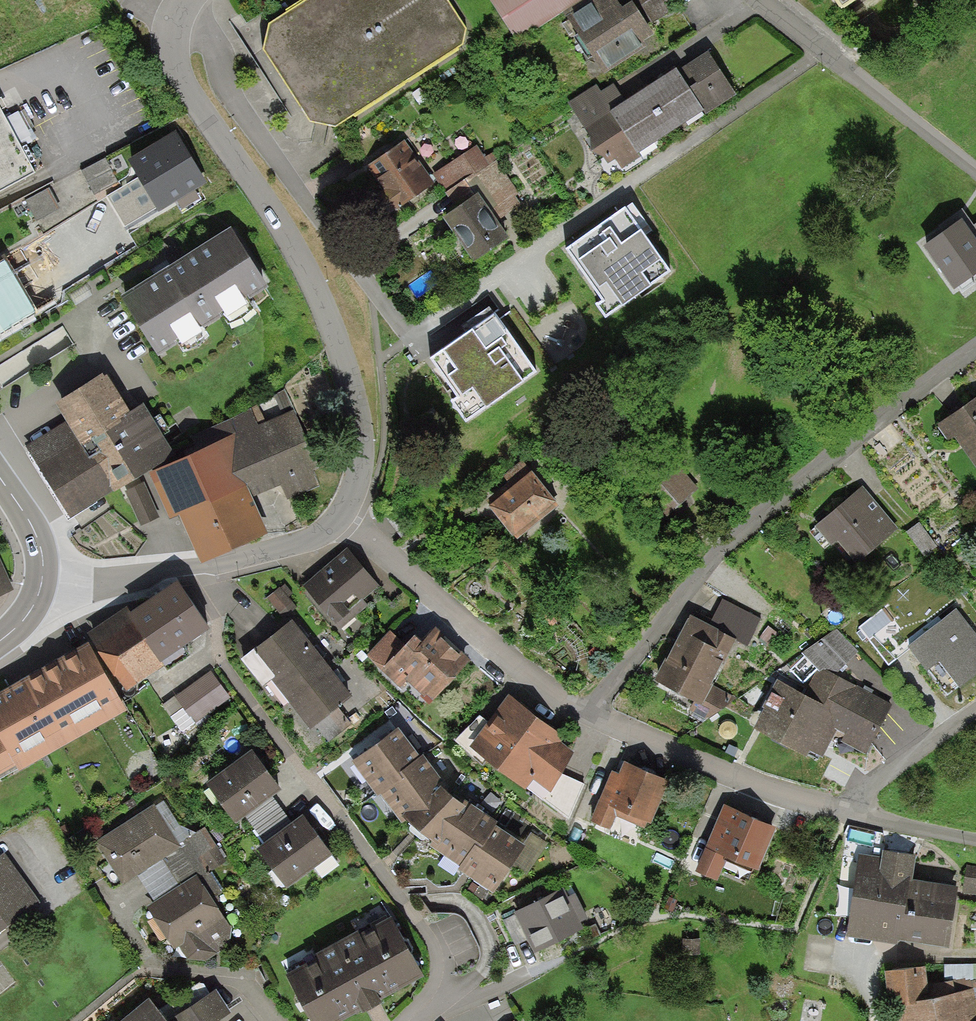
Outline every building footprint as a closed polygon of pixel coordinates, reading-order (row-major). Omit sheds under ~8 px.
[(462,48),(467,30),(448,0),(308,0),(271,24),(264,53),(309,124),(336,128),(462,48)] [(584,0),(489,0),(517,42),(563,14),(584,0)] [(563,14),(604,77),(649,48),(645,42),(654,36),(647,26),(632,3),(622,9),(616,0),(584,0),(563,14)] [(647,26),(677,8),(672,0),(616,0),(622,9),(632,3),(647,26)] [(843,12),(861,0),(835,0),(843,12)] [(676,69),(643,91),(672,133),(704,111),(707,116),(736,96),(708,53),(678,72),(676,69)] [(638,155),(672,133),(643,91),(626,103),(613,84),(602,92),(598,86),(569,104),(608,165),(615,160),(622,170),(640,158),(638,155)] [(35,174),(0,110),(0,193),(35,174)] [(178,133),(129,161),(139,179),(142,183),(156,208),(158,211),(177,200),(181,207),(196,198),(192,191),(207,183),(178,133)] [(435,184),(404,140),(367,167),(384,191),(376,197),(389,216),(400,208),(401,209),(435,184)] [(477,145),(433,174),(445,193),(496,160),(498,159),(493,153),(485,158),(477,145)] [(107,158),(82,170),(93,194),(119,182),(107,158)] [(519,195),(496,160),(445,193),(457,209),(478,194),(497,221),(520,204),(516,197),(519,195)] [(126,225),(156,208),(139,179),(109,197),(126,225)] [(27,202),(38,223),(61,211),(49,189),(27,202)] [(497,221),(478,194),(457,209),(442,219),(474,265),(510,240),(497,221)] [(652,231),(633,205),(626,210),(625,208),(565,251),(603,302),(596,307),(606,320),(622,309),(623,310),(652,290),(651,288),(670,274),(644,237),(652,231)] [(944,232),(962,219),(975,240),(975,223),(974,225),(962,208),(939,224),(944,232)] [(923,247),(954,290),(975,274),(975,240),(962,219),(944,232),(923,247)] [(268,288),(231,229),(120,299),(158,359),(268,288)] [(38,312),(8,258),(0,264),(0,337),(38,312)] [(443,352),(430,361),(457,400),(451,404),(466,425),(486,411),(487,412),(524,385),(524,384),(537,374),(495,316),(443,353),(443,352)] [(130,414),(106,374),(55,405),(66,423),(24,448),(68,520),(114,492),(115,494),(176,457),(144,405),(130,414)] [(937,426),(948,442),(954,438),(975,468),(975,398),(937,426)] [(199,453),(150,475),(171,523),(180,519),(201,566),(268,536),(252,499),(280,487),(287,502),(321,487),(313,471),(318,468),(293,410),(258,426),(251,410),(191,436),(199,453)] [(559,506),(522,461),(503,477),(508,484),(486,501),(490,507),(488,509),(512,539),(514,538),(517,540),(559,506)] [(677,465),(648,490),(671,517),(700,492),(677,465)] [(144,485),(125,494),(140,526),(159,517),(144,485)] [(862,487),(815,527),(832,547),(836,543),(856,566),(899,529),(862,487)] [(919,523),(906,533),(924,557),(937,547),(919,523)] [(347,548),(303,587),(341,630),(368,606),(363,600),(379,586),(347,548)] [(14,591),(0,560),(0,597),(14,591)] [(131,615),(128,617),(160,665),(209,630),(179,583),(131,615)] [(285,584),(267,598),(283,618),(296,607),(288,598),(293,594),(285,584)] [(761,619),(722,600),(709,626),(737,641),(736,643),(748,648),(761,619)] [(128,617),(131,615),(127,609),(84,637),(88,645),(119,698),(163,668),(160,665),(128,617)] [(956,610),(907,648),(926,673),(928,672),(947,696),(958,688),(959,690),(975,676),(975,636),(956,610)] [(709,626),(690,616),(654,684),(693,704),(689,711),(707,720),(737,699),(713,686),(714,685),(713,684),(723,665),(724,665),(736,643),(737,641),(709,626)] [(254,650),(271,672),(310,643),(293,621),(254,650)] [(778,634),(768,627),(760,638),(771,646),(778,634)] [(801,654),(803,657),(835,674),(858,652),(837,628),(801,654)] [(443,636),(436,629),(421,644),(413,637),(406,645),(380,671),(377,674),(388,685),(391,682),(400,689),(406,683),(429,705),(471,662),(463,655),(460,658),(440,638),(443,636)] [(881,629),(866,641),(886,665),(901,653),(881,629)] [(380,671),(406,645),(392,631),(366,657),(380,671)] [(272,681),(286,700),(329,669),(310,643),(271,672),(276,678),(272,681)] [(88,645),(35,675),(73,742),(127,712),(119,698),(88,645)] [(866,756),(892,705),(835,674),(803,657),(782,677),(780,676),(752,731),(807,758),(810,753),(822,759),(836,732),(845,736),(841,743),(866,756)] [(352,698),(329,669),(286,700),(310,730),(352,698)] [(230,698),(211,672),(175,698),(200,731),(213,723),(208,716),(230,698)] [(73,742),(35,675),(0,695),(0,738),(16,767),(20,773),(73,742)] [(565,737),(508,696),(488,723),(469,749),(526,791),(533,781),(549,792),(562,774),(577,755),(561,743),(565,737)] [(469,749),(488,723),(480,717),(455,742),(466,752),(469,749)] [(421,759),(399,729),(352,763),(378,799),(381,797),(403,782),(398,776),(421,759)] [(0,738),(0,776),(16,767),(0,738)] [(252,751),(205,785),(235,826),(246,818),(273,798),(282,792),(252,751)] [(424,757),(421,759),(398,776),(403,782),(381,797),(401,826),(405,823),(402,820),(440,790),(445,785),(424,757)] [(669,782),(624,763),(619,775),(612,772),(590,823),(610,832),(616,818),(645,830),(647,824),(651,826),(669,782)] [(584,785),(562,774),(549,792),(544,801),(570,820),(584,785)] [(465,810),(440,790),(402,820),(405,823),(433,846),(465,810)] [(273,798),(246,818),(266,845),(293,824),(273,798)] [(498,825),(469,804),(465,810),(433,846),(430,849),(460,869),(475,847),(481,851),(497,828),(498,825)] [(777,828),(724,805),(695,874),(717,882),(726,862),(758,873),(777,828)] [(179,844),(154,806),(95,843),(123,886),(163,860),(181,849),(179,844)] [(266,845),(256,852),(286,891),(332,857),(303,817),(293,824),(266,845)] [(181,849),(163,860),(180,886),(197,876),(212,900),(223,893),(209,872),(226,861),(205,828),(179,844),(181,849)] [(526,847),(497,828),(481,851),(475,847),(460,869),(458,872),(493,895),(526,847)] [(883,856),(860,852),(846,936),(877,941),(898,945),(898,940),(908,878),(914,879),(918,855),(884,849),(883,856)] [(40,904),(4,854),(0,857),(0,932),(40,904)] [(966,866),(962,894),(975,895),(975,867),(966,866)] [(180,886),(146,908),(175,951),(180,949),(187,960),(206,961),(228,947),(231,929),(212,900),(197,876),(180,886)] [(914,879),(908,878),(898,940),(902,940),(950,947),(959,886),(914,879)] [(590,919),(576,892),(569,895),(564,884),(511,911),(534,956),(585,931),(581,923),(590,919)] [(309,1020),(345,1020),(361,1012),(363,1017),(382,1006),(379,1003),(424,978),(390,916),(283,974),(309,1020)] [(973,988),(955,992),(953,981),(929,985),(926,967),(885,974),(889,1009),(891,1008),(893,1020),(975,1020),(975,1005),(973,988)] [(172,1020),(220,1020),(231,1013),(217,991),(172,1020)] [(148,999),(122,1020),(166,1020),(148,999)]
